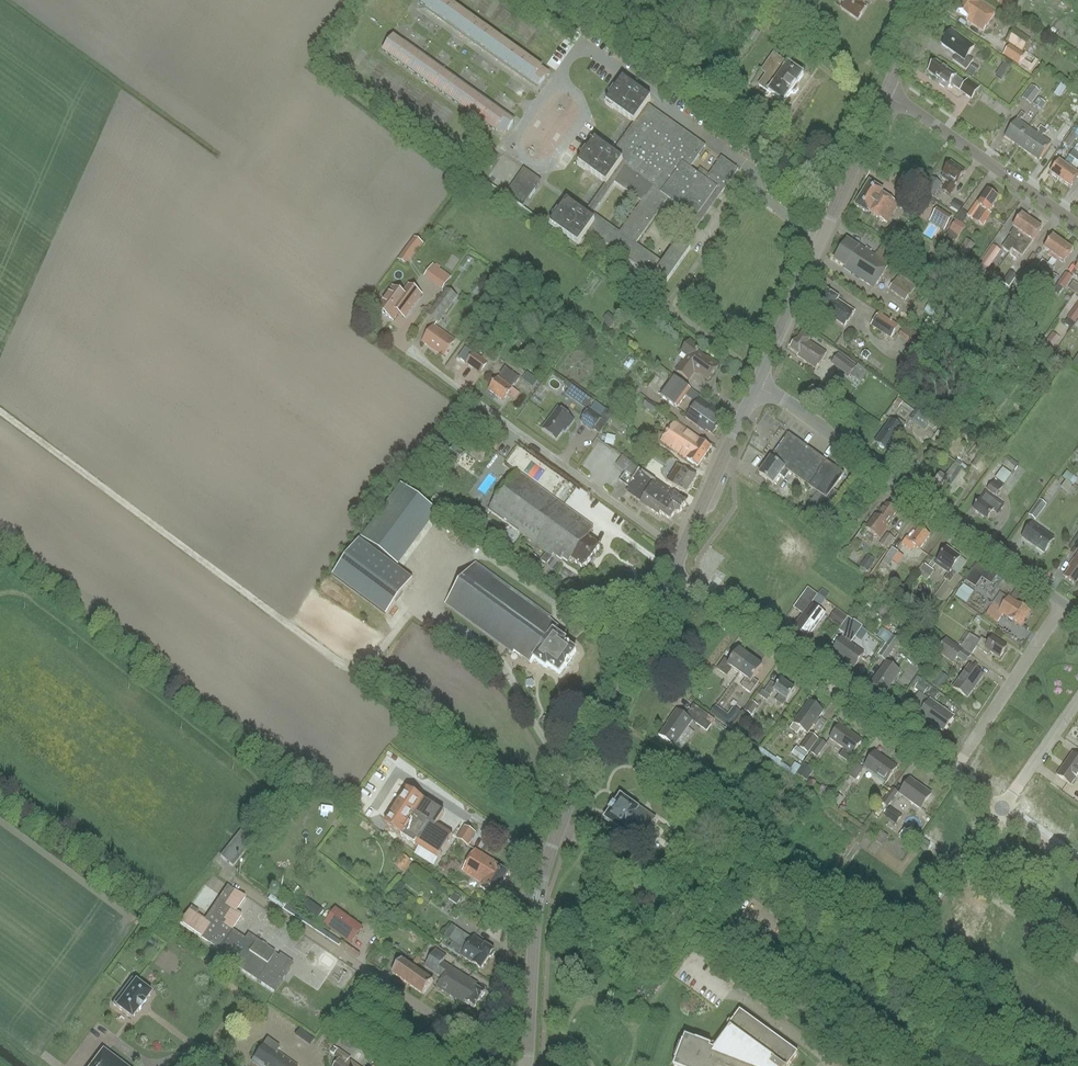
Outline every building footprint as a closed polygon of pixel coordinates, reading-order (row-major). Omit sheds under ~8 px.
[(451,0),(419,0),(418,1),(540,87),(551,72),(545,67),(451,0)] [(864,0),(847,0),(841,8),(858,19),(867,6),(862,3),(864,0)] [(982,1),(980,4),(975,0),(967,0),(960,12),(971,19),(969,21),(981,29),(984,31),(997,11),(994,9),(982,1)] [(1031,41),(1015,29),(1007,41),(1023,52),(1031,41)] [(954,31),(944,45),(959,56),(956,61),(969,70),(975,61),(970,57),(977,47),(954,31)] [(517,121),(395,34),(383,51),(505,138),(517,121)] [(1024,58),(1010,48),(1004,57),(1018,67),(1024,58)] [(797,85),(804,75),(775,54),(764,70),(769,74),(760,86),(784,103),(790,94),(795,95),(798,90),(797,85)] [(1004,63),(996,76),(1001,79),(1010,67),(1004,63)] [(965,85),(936,64),(928,74),(939,82),(939,86),(947,92),(951,86),(960,93),(970,101),(979,90),(968,82),(965,85)] [(607,101),(634,120),(612,151),(595,139),(579,162),(607,182),(585,212),(569,200),(552,223),(580,243),(590,230),(653,276),(645,286),(657,294),(691,247),(680,238),(663,262),(636,242),(668,198),(701,221),(739,169),(721,156),(706,178),(690,167),(706,145),(647,103),(652,97),(624,77),(607,101)] [(1055,94),(1061,98),(1069,86),(1062,82),(1055,94)] [(1032,87),(1022,100),(1030,106),(1040,92),(1032,87)] [(1040,98),(1035,105),(1042,110),(1046,103),(1040,98)] [(1023,114),(1007,137),(1018,145),(1030,128),(1021,122),(1023,119),(1024,120),(1026,116),(1023,114)] [(1030,128),(1018,145),(1030,153),(1046,130),(1042,127),(1040,131),(1041,132),(1039,134),(1030,128)] [(1046,130),(1030,153),(1041,161),(1053,144),(1044,138),(1045,135),(1047,136),(1049,132),(1046,130)] [(1069,156),(1077,161),(1077,159),(1077,144),(1069,156)] [(1071,169),(1065,165),(1061,162),(1052,174),(1062,181),(1071,169)] [(959,184),(967,173),(952,163),(945,174),(946,174),(943,178),(951,183),(945,191),(952,196),(958,188),(956,187),(959,183),(959,184)] [(542,181),(525,168),(506,194),(524,207),(542,181)] [(1077,181),(1077,174),(1071,169),(1062,181),(1072,189),(1077,181)] [(934,198),(943,185),(933,178),(924,191),(934,198)] [(889,224),(902,205),(884,194),(886,191),(872,182),(858,205),(872,214),(872,213),(889,224)] [(999,198),(988,191),(980,202),(978,201),(968,216),(983,226),(992,214),(989,212),(999,198)] [(938,209),(930,222),(945,231),(953,218),(938,209)] [(1012,250),(1013,250),(1017,243),(1018,244),(1022,238),(1032,223),(1022,216),(1013,228),(1014,229),(1009,235),(1011,237),(1009,240),(1008,240),(1002,248),(1009,254),(1012,250)] [(1034,221),(1024,236),(1028,239),(1029,237),(1036,241),(1044,228),(1034,221)] [(957,222),(950,232),(960,238),(966,229),(957,222)] [(959,238),(950,232),(943,242),(953,248),(959,238)] [(1055,258),(1065,243),(1055,236),(1046,248),(1053,253),(1051,255),(1055,258)] [(976,245),(968,239),(959,252),(967,258),(976,245)] [(860,247),(849,240),(836,260),(847,267),(846,269),(876,289),(891,265),(890,265),(899,251),(884,242),(876,255),(861,246),(860,247)] [(993,243),(984,258),(993,264),(1003,249),(993,243)] [(1065,243),(1055,258),(1059,261),(1061,259),(1066,263),(1075,250),(1065,243)] [(1035,254),(1028,263),(1033,266),(1040,257),(1035,254)] [(467,271),(474,260),(468,257),(461,267),(467,271)] [(1046,271),(1050,265),(1044,261),(1040,267),(1046,271)] [(452,277),(434,264),(424,277),(443,290),(452,277)] [(1048,280),(1056,269),(1050,265),(1046,271),(1043,276),(1048,280)] [(905,271),(901,275),(918,288),(922,283),(905,271)] [(1010,272),(1003,282),(1009,287),(1017,276),(1010,272)] [(1074,277),(1067,273),(1059,284),(1065,289),(1074,277)] [(1061,279),(1055,274),(1048,283),(1055,288),(1061,279)] [(901,275),(897,282),(913,294),(918,288),(901,275)] [(913,294),(897,282),(891,289),(908,301),(913,294)] [(388,291),(383,298),(384,299),(376,309),(394,322),(400,315),(406,319),(423,295),(408,284),(402,293),(393,286),(389,292),(388,291)] [(439,322),(457,295),(446,288),(428,315),(439,322)] [(847,328),(857,313),(840,301),(841,299),(829,290),(823,299),(824,300),(818,308),(840,323),(838,326),(843,330),(845,327),(847,328)] [(1077,321),(1077,305),(1069,318),(1076,324),(1077,321)] [(900,328),(879,315),(872,327),(892,340),(900,328)] [(444,356),(456,340),(435,325),(424,342),(444,356)] [(914,346),(921,336),(907,326),(900,336),(914,346)] [(818,370),(827,357),(823,355),(825,352),(811,342),(812,340),(804,335),(799,342),(798,342),(793,349),(801,355),(800,357),(818,370)] [(1057,342),(1050,336),(1045,343),(1052,349),(1057,342)] [(710,379),(719,364),(708,356),(707,358),(698,352),(701,347),(691,340),(683,351),(688,355),(685,359),(683,358),(676,368),(690,378),(696,369),(710,379)] [(845,387),(849,381),(861,364),(843,351),(834,364),(840,369),(833,379),(845,387)] [(475,353),(467,364),(481,374),(493,359),(486,354),(482,359),(475,353)] [(861,364),(849,381),(853,383),(854,382),(861,387),(872,372),(861,364)] [(499,376),(490,390),(505,401),(515,387),(514,387),(516,384),(516,385),(521,378),(506,367),(501,374),(502,375),(500,377),(499,376)] [(526,373),(523,380),(535,385),(538,378),(526,373)] [(660,396),(677,408),(691,388),(674,376),(660,396)] [(587,408),(594,399),(573,383),(566,393),(587,408)] [(656,407),(642,396),(634,406),(648,417),(656,407)] [(712,407),(701,399),(686,418),(697,426),(706,432),(707,430),(713,435),(727,415),(713,405),(712,407)] [(575,420),(559,408),(543,429),(558,440),(568,426),(570,427),(575,420)] [(602,418),(591,410),(581,423),(594,432),(595,431),(599,435),(614,416),(608,411),(602,418)] [(927,429),(933,419),(920,412),(914,421),(927,429)] [(895,445),(909,424),(902,419),(899,424),(894,421),(883,436),(885,437),(880,444),(889,450),(894,443),(895,445)] [(699,467),(712,449),(677,423),(664,441),(699,467)] [(945,435),(940,432),(933,442),(938,446),(945,435)] [(845,473),(790,434),(760,475),(775,486),(782,476),(785,478),(789,472),(812,488),(810,492),(809,493),(814,497),(807,507),(820,516),(831,502),(833,503),(839,494),(834,490),(845,473)] [(614,446),(616,437),(608,435),(605,443),(614,446)] [(447,456),(462,465),(469,453),(454,444),(447,456)] [(978,444),(970,454),(975,458),(983,448),(978,444)] [(515,447),(507,462),(518,468),(523,459),(526,461),(529,455),(515,447)] [(977,461),(973,466),(980,472),(984,466),(992,455),(985,450),(977,461)] [(626,472),(632,463),(623,456),(616,465),(626,472)] [(1015,474),(1020,466),(1009,458),(1004,466),(1005,467),(1015,474)] [(687,492),(697,476),(677,464),(668,480),(687,492)] [(958,500),(973,478),(956,466),(948,477),(943,474),(938,482),(947,489),(946,491),(958,500)] [(1004,467),(997,477),(1005,483),(1013,474),(1004,467)] [(627,492),(661,515),(663,512),(672,518),(677,510),(678,511),(678,512),(681,511),(681,512),(687,503),(686,500),(685,500),(675,493),(675,494),(640,469),(630,484),(631,485),(627,492)] [(595,526),(590,522),(518,470),(489,510),(548,553),(542,562),(546,565),(554,555),(561,561),(563,558),(571,563),(573,560),(585,568),(601,547),(589,539),(595,526)] [(998,497),(1005,488),(996,481),(988,491),(998,497)] [(362,540),(398,567),(440,510),(404,483),(362,540)] [(556,493),(567,500),(571,493),(561,487),(556,493)] [(973,509),(987,520),(993,512),(998,515),(1005,506),(985,492),(973,509)] [(1048,505),(1041,500),(1031,515),(1038,520),(1048,505)] [(875,515),(866,528),(880,539),(888,528),(887,527),(889,524),(898,512),(887,504),(878,516),(875,515)] [(818,515),(810,509),(806,514),(814,520),(818,515)] [(1047,554),(1057,540),(1034,524),(1025,538),(1047,554)] [(922,551),(933,536),(922,528),(914,540),(909,537),(904,545),(914,552),(917,547),(922,551)] [(896,538),(889,533),(881,545),(888,550),(896,538)] [(333,577),(387,617),(414,581),(360,541),(333,577)] [(900,557),(903,553),(896,548),(884,565),(891,570),(896,562),(901,565),(904,560),(900,557)] [(947,581),(938,593),(936,597),(944,603),(946,600),(947,600),(953,591),(952,590),(954,586),(955,587),(962,577),(953,571),(964,557),(950,548),(940,563),(950,571),(944,579),(947,581)] [(539,558),(534,554),(530,560),(535,564),(539,558)] [(876,561),(869,556),(861,567),(868,572),(876,561)] [(1072,567),(1074,568),(1067,578),(1077,585),(1077,584),(1077,559),(1072,567)] [(561,675),(577,653),(566,645),(567,642),(556,634),(560,627),(550,620),(552,617),(476,562),(446,605),(513,654),(515,651),(532,663),(535,660),(547,668),(548,666),(561,675)] [(934,572),(926,565),(921,570),(930,577),(934,572)] [(975,568),(967,578),(977,585),(984,574),(975,568)] [(965,583),(956,595),(967,602),(975,591),(965,583)] [(821,595),(812,588),(811,590),(808,594),(797,608),(806,615),(797,628),(811,638),(828,615),(814,604),(821,595)] [(997,602),(988,615),(999,623),(1006,614),(1011,617),(1011,618),(1023,627),(1033,612),(1021,603),(1021,604),(1012,598),(1005,608),(997,602)] [(853,644),(866,626),(857,620),(856,622),(851,618),(842,631),(847,634),(835,651),(857,667),(867,653),(853,644)] [(889,644),(894,636),(885,629),(878,638),(887,645),(888,643),(889,644)] [(967,632),(960,643),(963,645),(961,648),(972,655),(977,646),(991,655),(993,652),(1002,658),(1010,647),(995,637),(990,644),(982,639),(981,640),(970,633),(970,634),(967,632)] [(888,643),(887,645),(889,646),(882,656),(888,661),(895,650),(896,651),(902,642),(894,636),(889,644),(888,643)] [(966,663),(972,655),(961,648),(947,637),(937,651),(954,663),(958,657),(966,663)] [(742,674),(753,658),(742,650),(732,663),(727,659),(719,669),(730,677),(735,669),(742,674)] [(753,658),(742,674),(748,679),(743,686),(754,694),(761,683),(756,680),(765,666),(753,658)] [(889,662),(873,684),(880,689),(878,691),(884,696),(886,693),(887,694),(903,673),(889,662)] [(970,698),(986,676),(972,666),(956,688),(970,698)] [(941,691),(950,679),(941,672),(932,684),(941,691)] [(930,700),(922,695),(929,686),(920,679),(913,689),(920,694),(913,704),(923,711),(920,715),(944,733),(955,718),(930,700)] [(765,691),(762,696),(769,701),(776,691),(780,694),(776,701),(783,706),(788,700),(790,701),(798,690),(784,680),(779,687),(774,683),(767,692),(765,691)] [(699,693),(694,701),(705,708),(710,701),(699,693)] [(751,715),(758,706),(752,701),(745,711),(751,715)] [(812,702),(792,729),(798,733),(802,727),(810,733),(816,725),(818,726),(822,721),(820,720),(826,711),(812,702)] [(728,715),(717,706),(710,714),(730,729),(742,714),(734,707),(728,715)] [(661,736),(676,747),(695,721),(679,710),(661,736)] [(863,741),(840,724),(829,739),(844,750),(839,756),(849,763),(854,756),(853,755),(863,741)] [(812,754),(813,752),(822,740),(814,734),(804,748),(812,754)] [(819,757),(829,744),(822,740),(813,752),(819,757)] [(804,748),(801,746),(795,754),(806,762),(812,754),(804,748)] [(889,782),(899,768),(877,751),(867,766),(889,782)] [(1057,775),(1071,786),(1077,776),(1077,756),(1073,752),(1057,775)] [(857,780),(866,768),(859,763),(851,776),(857,780)] [(808,778),(813,771),(804,764),(798,771),(808,778)] [(912,779),(901,793),(923,809),(933,794),(912,779)] [(895,789),(884,803),(890,807),(900,793),(895,789)] [(407,791),(386,824),(420,845),(417,851),(435,863),(452,836),(436,826),(443,814),(407,791)] [(613,810),(607,819),(617,826),(613,832),(622,838),(626,833),(640,843),(657,818),(643,808),(642,809),(623,796),(617,804),(616,804),(612,809),(613,810)] [(905,817),(894,808),(887,817),(899,825),(905,817)] [(698,826),(691,835),(701,843),(708,834),(698,826)] [(465,827),(457,839),(469,847),(477,834),(465,827)] [(911,844),(916,837),(904,828),(899,835),(911,844)] [(241,831),(221,856),(233,866),(253,841),(241,831)] [(883,845),(889,836),(881,831),(875,840),(883,845)] [(494,896),(508,873),(496,865),(497,863),(476,849),(462,870),(484,884),(481,888),(494,896)] [(411,860),(404,854),(392,870),(398,875),(402,870),(404,873),(412,863),(410,861),(411,860)] [(242,916),(236,912),(246,898),(245,898),(228,886),(223,893),(222,894),(218,900),(216,899),(219,895),(217,894),(206,886),(194,904),(207,913),(213,904),(215,905),(205,920),(197,914),(199,912),(191,907),(181,924),(222,950),(218,957),(275,994),(294,964),(293,964),(280,955),(278,958),(276,957),(276,956),(246,936),(245,938),(233,930),(242,916)] [(455,893),(450,900),(458,904),(462,897),(455,893)] [(324,911),(309,900),(304,908),(319,918),(324,911)] [(290,914),(293,910),(286,905),(283,909),(290,914)] [(362,926),(335,906),(324,922),(350,942),(362,926)] [(491,958),(494,954),(490,949),(472,937),(470,939),(450,926),(443,936),(463,949),(460,954),(480,968),(487,958),(491,958)] [(474,1010),(485,994),(476,988),(478,985),(442,961),(445,957),(434,950),(423,967),(439,977),(437,981),(440,983),(436,988),(464,1006),(465,1004),(474,1010)] [(422,995),(433,981),(402,959),(392,974),(422,995)] [(132,979),(112,1004),(132,1020),(139,1011),(140,1011),(146,1003),(153,993),(136,980),(135,981),(132,979)] [(677,1065),(792,1065),(801,1054),(774,1034),(742,1011),(730,1028),(732,1030),(719,1048),(718,1048),(717,1051),(713,1049),(714,1047),(698,1041),(688,1037),(686,1043),(685,1043),(684,1045),(682,1044),(677,1059),(679,1060),(678,1062),(677,1065)] [(272,1051),(275,1048),(268,1043),(265,1048),(261,1045),(252,1058),(255,1060),(252,1065),(254,1065),(293,1065),(272,1051)] [(103,1049),(90,1065),(125,1065),(103,1049)] [(350,1061),(351,1059),(339,1050),(335,1056),(340,1060),(335,1065),(356,1065),(350,1061)]
